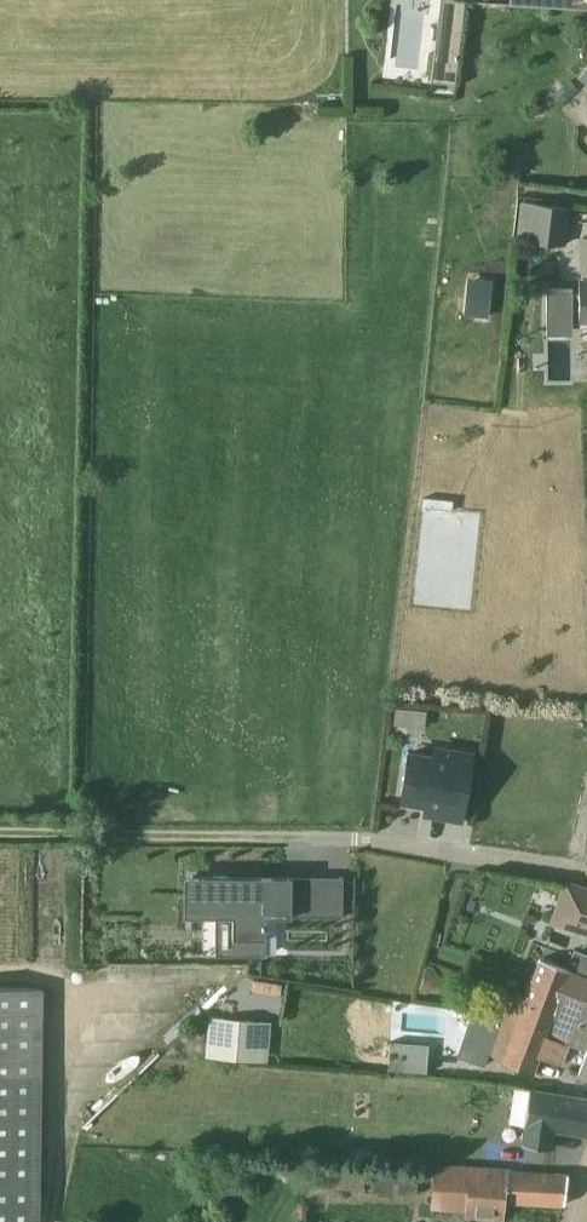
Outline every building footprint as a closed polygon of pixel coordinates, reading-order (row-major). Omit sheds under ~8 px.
[(430,81),(456,84),(465,2),(446,0),(439,0),(430,81)] [(509,4),(586,8),(586,0),(509,0),(509,4)] [(585,84),(586,81),(586,70),(579,77),(585,84)] [(565,245),(569,206),(534,203),(530,241),(565,245)] [(579,287),(579,289),(579,319),(586,319),(586,237),(580,237),(580,277),(579,277),(579,282),(572,282),(571,277),(545,277),(545,314),(572,313),(572,286),(579,287)] [(488,316),(492,281),(476,280),(473,301),(466,300),(465,313),(488,316)] [(411,709),(395,707),(392,723),(408,725),(411,709)] [(400,801),(434,806),(432,816),(460,820),(471,753),(442,749),(441,758),(407,753),(400,801)] [(222,870),(179,870),(179,909),(222,909),(222,949),(251,949),(251,908),(332,908),(332,869),(271,869),(271,876),(222,876),(222,870)] [(566,883),(553,920),(586,931),(586,889),(566,883)] [(574,950),(567,970),(570,971),(570,972),(586,979),(586,955),(574,950)] [(570,972),(570,971),(567,970),(539,960),(524,1000),(508,994),(488,1048),(501,1061),(531,1072),(546,1034),(586,1050),(586,979),(570,972)] [(427,965),(419,991),(426,993),(437,988),(440,976),(434,966),(427,965)] [(0,989),(0,1221),(38,1221),(41,990),(0,989)] [(449,1024),(491,1030),(493,1013),(451,1007),(449,1024)] [(206,1058),(270,1059),(270,1018),(207,1017),(206,1058)] [(389,1040),(389,1069),(428,1070),(428,1040),(389,1040)] [(578,1073),(586,1077),(586,1051),(578,1073)] [(516,1087),(510,1123),(526,1125),(523,1144),(551,1149),(554,1130),(586,1136),(586,1098),(516,1087)] [(563,1204),(565,1204),(569,1175),(420,1165),(417,1206),(447,1208),(446,1221),(502,1221),(504,1200),(563,1204)] [(410,1178),(365,1176),(364,1191),(365,1191),(409,1193),(410,1178)]
